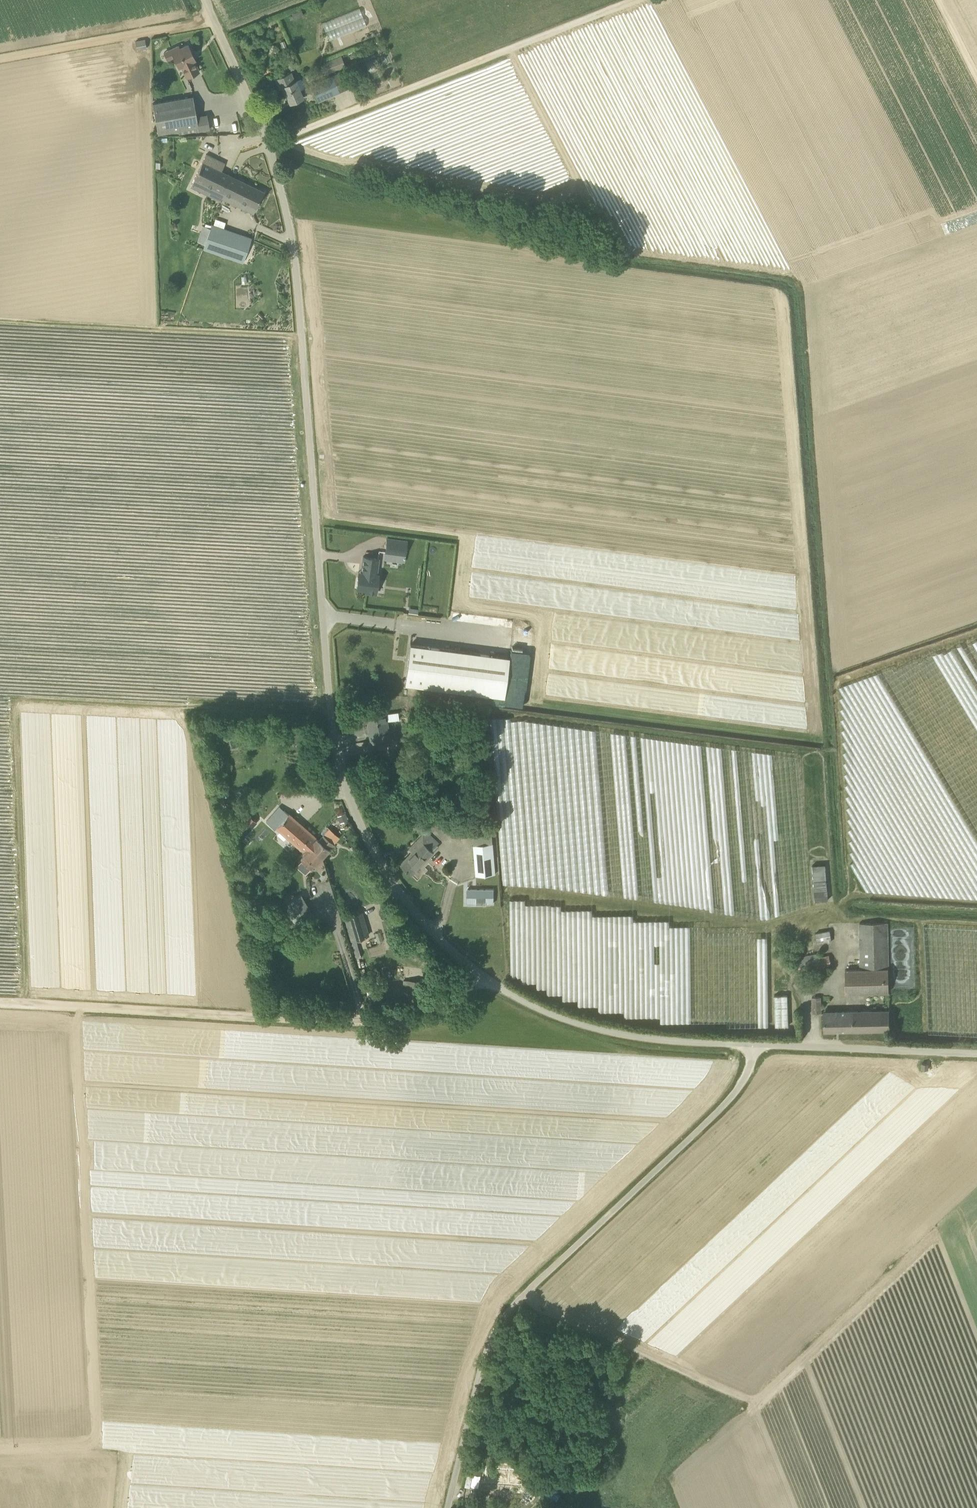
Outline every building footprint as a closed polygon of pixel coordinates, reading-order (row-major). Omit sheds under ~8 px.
[(328,39),(366,26),(360,8),(321,21),(328,39)] [(137,50),(147,48),(145,40),(135,42),(137,50)] [(195,60),(188,44),(180,48),(178,46),(164,53),(167,60),(174,57),(179,68),(182,66),(187,78),(199,72),(194,60),(195,60)] [(330,72),(345,66),(340,56),(326,62),(330,72)] [(295,80),(292,72),(276,79),(280,88),(283,87),(290,102),(303,97),(303,96),(314,91),(318,101),(340,92),(334,77),(301,91),(296,79),(295,80)] [(197,116),(193,96),(153,103),(158,133),(178,130),(179,134),(185,133),(185,129),(198,127),(198,131),(210,129),(207,114),(197,116)] [(220,201),(224,193),(232,176),(221,171),(225,163),(206,154),(194,179),(212,188),(209,195),(220,201)] [(254,213),(264,191),(232,176),(224,193),(256,208),(253,213),(254,213)] [(243,263),(252,238),(213,224),(211,229),(205,244),(204,247),(243,263)] [(205,244),(211,229),(204,226),(199,242),(205,244)] [(388,537),(387,551),(406,554),(408,540),(388,537)] [(377,593),(379,574),(377,574),(379,558),(363,556),(361,572),(359,571),(357,588),(367,590),(366,592),(377,593)] [(405,684),(494,695),(494,701),(499,702),(499,695),(504,696),(509,656),(410,644),(405,684)] [(947,682),(970,715),(974,715),(974,719),(976,717),(976,679),(960,680),(959,679),(954,682),(947,682)] [(390,739),(388,721),(387,713),(367,716),(369,725),(368,725),(369,735),(373,734),(373,741),(390,739)] [(585,729),(590,892),(604,892),(598,728),(585,729)] [(423,782),(425,797),(433,796),(432,781),(423,782)] [(316,837),(288,813),(280,806),(266,822),(275,829),(276,828),(304,851),(305,851),(309,845),(316,837)] [(348,819),(346,812),(338,815),(340,822),(348,819)] [(328,825),(321,832),(324,834),(330,827),(328,825)] [(411,874),(438,845),(424,832),(409,848),(412,852),(400,864),(411,874)] [(334,844),(324,834),(319,840),(316,837),(309,845),(323,856),(334,844)] [(477,875),(496,874),(493,843),(474,844),(477,875)] [(316,864),(323,856),(309,845),(305,851),(304,851),(306,853),(301,859),(311,869),(315,864),(316,864)] [(828,900),(825,864),(813,865),(816,901),(828,900)] [(533,878),(526,878),(526,883),(539,884),(539,881),(539,875),(533,875),(533,878)] [(496,888),(470,885),(468,899),(494,902),(496,888)] [(296,923),(297,924),(313,915),(301,894),(284,903),(296,923)] [(698,940),(700,929),(515,897),(507,949),(515,953),(513,958),(526,960),(526,962),(528,958),(524,978),(530,981),(536,982),(535,986),(546,988),(545,992),(561,994),(561,997),(577,1000),(577,1004),(663,1019),(676,1021),(678,1016),(674,1014),(677,1007),(669,1003),(674,994),(684,995),(694,939),(698,940)] [(343,917),(350,940),(368,935),(362,912),(343,917)] [(859,923),(860,969),(889,968),(888,922),(859,923)] [(818,942),(827,939),(828,942),(832,942),(829,930),(816,933),(818,942)] [(769,1025),(767,936),(751,936),(753,1025),(769,1025)] [(829,955),(816,957),(815,954),(798,956),(800,971),(831,967),(829,955)] [(773,964),(773,972),(788,972),(788,964),(773,964)] [(845,969),(845,993),(889,992),(889,968),(860,969),(845,969)] [(788,1026),(788,994),(775,994),(775,1025),(788,1026)] [(821,1013),(820,997),(812,998),(813,1013),(821,1013)] [(825,1031),(890,1029),(889,1010),(824,1011),(825,1031)] [(470,1486),(472,1469),(467,1468),(464,1485),(470,1486)] [(491,1471),(490,1486),(529,1489),(530,1474),(491,1471)] [(539,1489),(552,1502),(559,1494),(547,1482),(539,1489)]
